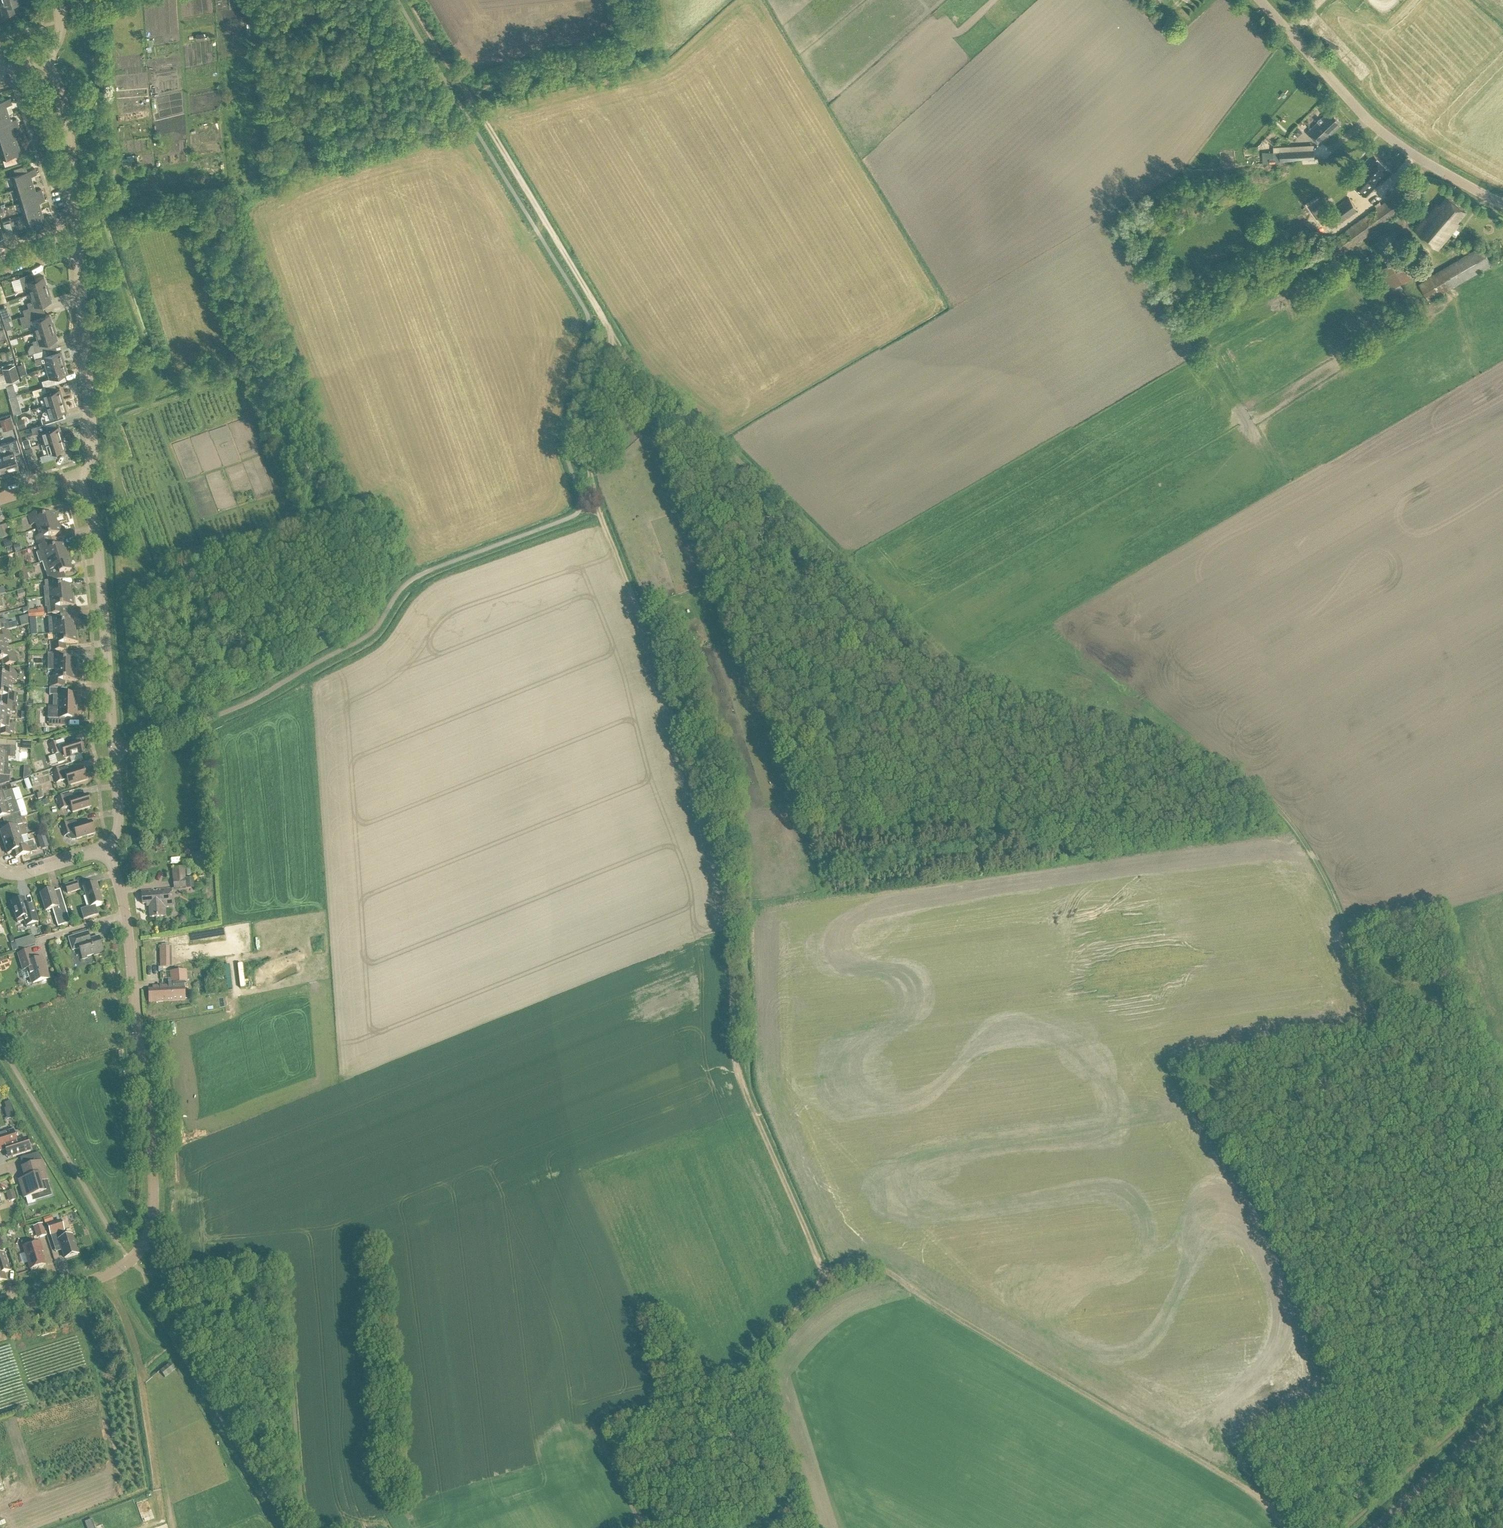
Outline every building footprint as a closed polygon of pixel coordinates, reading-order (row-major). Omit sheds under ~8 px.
[(1,4),(0,4),(0,9),(2,16),(14,13),(12,5),(21,2),(21,0),(0,0),(1,4)] [(8,113),(6,105),(11,104),(9,98),(0,100),(0,115),(8,113)] [(1339,121),(1329,110),(1310,129),(1307,132),(1320,145),(1322,142),(1339,126),(1337,123),(1339,121)] [(18,124),(16,118),(10,120),(8,113),(0,115),(0,130),(18,124)] [(18,124),(0,130),(0,144),(16,139),(14,132),(19,130),(18,124)] [(0,144),(0,151),(2,158),(3,158),(5,164),(21,160),(19,153),(26,151),(24,145),(19,146),(16,139),(0,144)] [(1313,149),(1280,151),(1280,155),(1280,161),(1294,160),(1294,159),(1314,158),(1313,149)] [(1392,172),(1373,153),(1348,178),(1365,196),(1384,178),(1385,179),(1392,172)] [(14,189),(32,183),(30,175),(36,174),(34,167),(27,169),(25,163),(13,167),(14,168),(9,170),(14,189)] [(14,189),(19,202),(42,194),(40,188),(35,190),(32,183),(14,189)] [(1404,206),(1409,202),(1400,190),(1374,208),(1322,247),(1332,261),(1386,221),(1405,207),(1404,206)] [(44,200),(42,194),(19,202),(23,215),(41,209),(39,202),(44,200)] [(1457,221),(1465,210),(1447,195),(1438,205),(1436,203),(1414,228),(1438,248),(1459,223),(1457,221)] [(1353,213),(1358,210),(1349,197),(1322,216),(1331,229),(1333,228),(1333,229),(1354,214),(1353,213)] [(41,209),(23,215),(27,229),(51,221),(49,215),(43,217),(41,209)] [(11,220),(3,223),(7,233),(17,230),(13,220),(11,220)] [(1382,237),(1372,243),(1383,261),(1393,254),(1382,237)] [(1440,295),(1492,264),(1478,241),(1473,245),(1475,248),(1429,276),(1430,277),(1418,283),(1429,302),(1441,295),(1440,295)] [(1349,261),(1348,265),(1358,266),(1359,268),(1378,255),(1375,250),(1360,260),(1357,263),(1356,262),(1349,261)] [(1390,295),(1398,307),(1409,300),(1405,294),(1406,293),(1399,282),(1412,274),(1405,262),(1406,262),(1401,254),(1381,267),(1372,273),(1384,292),(1391,287),(1394,293),(1390,295)] [(30,293),(47,287),(44,275),(35,278),(33,272),(19,276),(22,287),(28,286),(30,293)] [(44,308),(42,302),(51,300),(47,287),(30,293),(32,300),(27,301),(28,306),(23,308),(25,314),(44,308)] [(44,308),(25,314),(28,325),(34,324),(36,331),(53,325),(49,313),(46,314),(44,308)] [(57,338),(53,325),(36,331),(38,338),(32,340),(33,343),(30,344),(28,349),(29,353),(33,351),(45,348),(50,346),(48,340),(57,338)] [(45,348),(33,351),(37,363),(45,360),(47,366),(64,361),(60,350),(47,354),(45,348)] [(11,349),(5,350),(7,358),(13,356),(11,349)] [(42,379),(43,385),(44,386),(45,385),(56,382),(54,376),(67,372),(64,361),(47,366),(50,377),(42,379)] [(2,367),(6,381),(19,377),(15,363),(2,367)] [(46,403),(63,398),(60,387),(46,391),(45,385),(44,386),(43,385),(32,389),(34,395),(42,393),(46,403)] [(45,416),(41,417),(43,423),(44,423),(55,419),(53,413),(67,409),(63,398),(46,403),(47,409),(43,410),(45,416)] [(13,425),(10,415),(0,418),(0,420),(2,428),(13,425)] [(23,416),(15,419),(17,427),(25,424),(23,416)] [(41,430),(45,441),(62,436),(59,424),(45,428),(44,423),(43,423),(31,426),(33,433),(41,430)] [(65,447),(62,436),(45,441),(48,452),(40,454),(42,461),(54,457),(52,451),(65,447)] [(0,443),(0,446),(2,452),(7,469),(18,466),(14,453),(20,451),(16,438),(10,440),(0,443)] [(31,446),(24,448),(26,455),(33,453),(31,446)] [(57,525),(57,524),(54,515),(42,518),(40,513),(28,517),(31,527),(35,525),(37,531),(57,525)] [(58,524),(57,524),(57,525),(37,531),(39,537),(35,538),(38,548),(50,544),(48,538),(62,534),(58,524)] [(4,540),(10,538),(6,526),(0,528),(4,540)] [(6,541),(3,542),(5,551),(12,548),(11,546),(10,540),(6,541)] [(40,565),(43,564),(67,556),(64,546),(52,550),(50,544),(38,548),(40,553),(36,554),(40,565)] [(19,546),(13,547),(15,554),(21,552),(19,546)] [(43,564),(48,579),(72,571),(71,566),(72,565),(69,555),(67,556),(43,564)] [(25,569),(21,571),(25,585),(27,585),(27,582),(29,581),(25,569)] [(72,597),(71,586),(58,588),(57,582),(45,583),(45,589),(43,589),(44,599),(72,597)] [(72,597),(44,599),(45,608),(47,609),(48,616),(60,614),(60,608),(74,607),(73,596),(72,597)] [(41,611),(28,612),(29,619),(41,618),(41,611)] [(75,634),(75,633),(74,623),(61,624),(61,618),(48,620),(49,630),(50,636),(54,636),(75,634)] [(9,631),(16,630),(15,623),(9,625),(8,622),(5,623),(5,621),(0,622),(0,634),(9,631)] [(9,648),(7,643),(12,642),(9,631),(0,634),(0,651),(9,648)] [(75,634),(54,636),(55,642),(50,642),(51,652),(64,651),(63,645),(78,644),(77,633),(75,633),(75,634)] [(3,661),(5,667),(17,663),(15,653),(10,654),(9,648),(0,651),(0,662),(3,661)] [(47,671),(55,671),(76,672),(76,661),(63,661),(63,655),(48,655),(47,671)] [(12,688),(12,682),(17,682),(18,671),(5,671),(4,677),(0,676),(0,687),(12,688)] [(76,672),(55,671),(55,678),(50,677),(50,688),(63,688),(63,682),(77,682),(77,672),(76,672)] [(3,703),(15,704),(16,694),(11,694),(12,688),(0,687),(0,697),(3,698),(3,703)] [(53,697),(53,708),(77,709),(77,697),(67,697),(67,690),(50,690),(49,697),(53,697)] [(10,720),(10,714),(15,715),(15,704),(3,703),(2,709),(0,709),(0,720),(10,720)] [(77,709),(53,708),(48,708),(48,720),(49,720),(49,727),(66,727),(66,721),(76,721),(77,709)] [(1,730),(1,736),(13,737),(14,727),(9,726),(10,720),(0,720),(0,730),(1,730)] [(65,763),(65,761),(83,755),(79,743),(65,747),(63,741),(49,746),(53,758),(55,757),(58,765),(65,763)] [(3,765),(4,759),(15,760),(16,749),(12,748),(0,747),(0,765),(3,765)] [(0,765),(0,787),(9,784),(10,773),(3,772),(3,765),(0,765)] [(69,787),(87,781),(83,769),(69,774),(67,768),(52,772),(56,784),(67,781),(69,787)] [(40,778),(41,782),(50,780),(48,773),(40,775),(40,778)] [(16,803),(10,786),(0,789),(0,808),(16,803)] [(73,814),(91,808),(87,796),(73,800),(71,795),(57,799),(60,811),(71,808),(73,814)] [(8,824),(21,820),(16,803),(0,808),(0,820),(3,820),(4,825),(8,824)] [(0,833),(4,844),(27,837),(28,837),(24,825),(26,825),(24,819),(21,820),(8,824),(9,830),(0,833)] [(64,838),(67,837),(69,840),(71,842),(73,842),(74,841),(95,835),(91,823),(77,827),(76,821),(61,826),(64,838)] [(37,838),(41,851),(49,849),(45,836),(37,838)] [(27,837),(4,844),(8,856),(17,853),(19,858),(37,852),(36,846),(35,847),(33,842),(29,843),(27,837)] [(203,852),(194,854),(198,870),(207,868),(203,852)] [(184,870),(171,871),(173,891),(186,890),(184,870)] [(186,888),(194,887),(193,879),(186,879),(186,888)] [(68,895),(79,891),(77,884),(65,887),(68,895)] [(81,911),(84,920),(98,916),(95,907),(102,905),(96,885),(84,888),(90,908),(81,911)] [(70,924),(67,915),(63,901),(57,903),(53,891),(41,895),(46,912),(52,910),(55,919),(58,927),(70,924)] [(172,908),(171,891),(157,892),(157,893),(153,894),(153,892),(141,893),(142,906),(146,905),(146,908),(148,908),(149,919),(165,917),(165,908),(172,908)] [(28,912),(24,900),(11,904),(17,921),(23,919),(26,928),(38,924),(34,910),(28,912)] [(39,936),(46,935),(44,925),(37,926),(39,936)] [(83,961),(104,954),(99,938),(90,941),(87,934),(69,939),(72,952),(79,950),(83,961)] [(29,947),(39,945),(37,936),(27,939),(29,947)] [(181,940),(182,947),(193,946),(192,939),(181,940)] [(23,940),(15,943),(18,952),(26,949),(23,940)] [(34,963),(30,952),(18,956),(23,972),(28,970),(33,985),(48,981),(42,961),(34,963)] [(172,972),(170,972),(171,983),(168,983),(168,987),(152,988),(152,991),(148,991),(149,1003),(169,1002),(185,1001),(185,989),(185,986),(186,986),(186,984),(188,984),(187,972),(184,972),(183,958),(172,959),(173,972),(172,972)] [(6,1151),(10,1150),(13,1158),(30,1153),(29,1150),(26,1139),(16,1143),(15,1140),(18,1135),(13,1132),(0,1136),(0,1153),(6,1151)] [(25,1168),(23,1169),(26,1180),(19,1182),(24,1199),(34,1196),(35,1200),(50,1196),(46,1182),(47,1181),(42,1163),(40,1163),(38,1156),(23,1161),(25,1168)] [(6,1193),(9,1203),(17,1201),(13,1191),(6,1193)] [(43,1220),(45,1226),(53,1223),(51,1217),(43,1220)] [(61,1223),(48,1228),(50,1235),(55,1250),(61,1248),(65,1260),(78,1256),(72,1237),(65,1239),(62,1231),(64,1231),(61,1223)] [(33,1228),(37,1240),(47,1237),(43,1225),(33,1228)] [(9,1249),(4,1235),(0,1237),(0,1252),(9,1249)] [(43,1252),(40,1243),(23,1248),(30,1271),(38,1268),(39,1269),(43,1268),(44,1266),(45,1266),(41,1253),(43,1252)] [(8,1269),(4,1254),(0,1255),(0,1285),(6,1283),(4,1275),(10,1273),(8,1269)] [(160,1372),(165,1379),(175,1371),(170,1365),(160,1372)]
